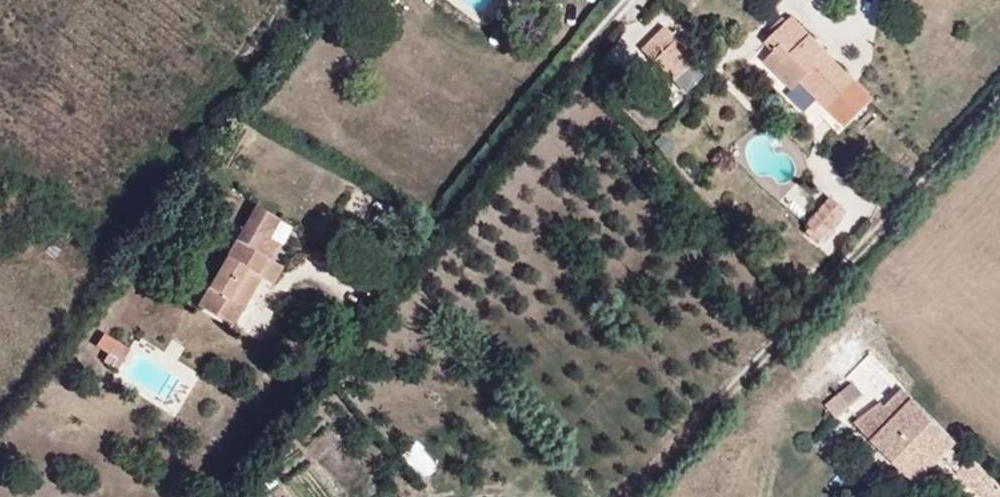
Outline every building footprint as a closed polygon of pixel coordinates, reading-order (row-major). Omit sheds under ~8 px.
[(797,81),(842,126),(869,99),(787,18),(762,43),(771,52),(762,62),(789,89),(797,81)] [(659,25),(636,48),(667,80),(694,53),(669,29),(666,32),(659,25)] [(690,61),(671,79),(682,90),(701,72),(690,61)] [(841,208),(826,195),(803,221),(806,224),(802,229),(811,236),(815,232),(818,234),(841,208)] [(219,335),(248,284),(259,290),(271,269),(260,263),(270,246),(234,226),(184,315),(219,335)] [(104,329),(91,345),(114,363),(127,347),(104,329)] [(835,417),(863,393),(851,379),(823,403),(835,417)] [(903,384),(886,401),(884,399),(854,418),(914,480),(947,448),(961,462),(957,466),(973,482),(977,478),(996,496),(999,496),(999,484),(903,384)]
